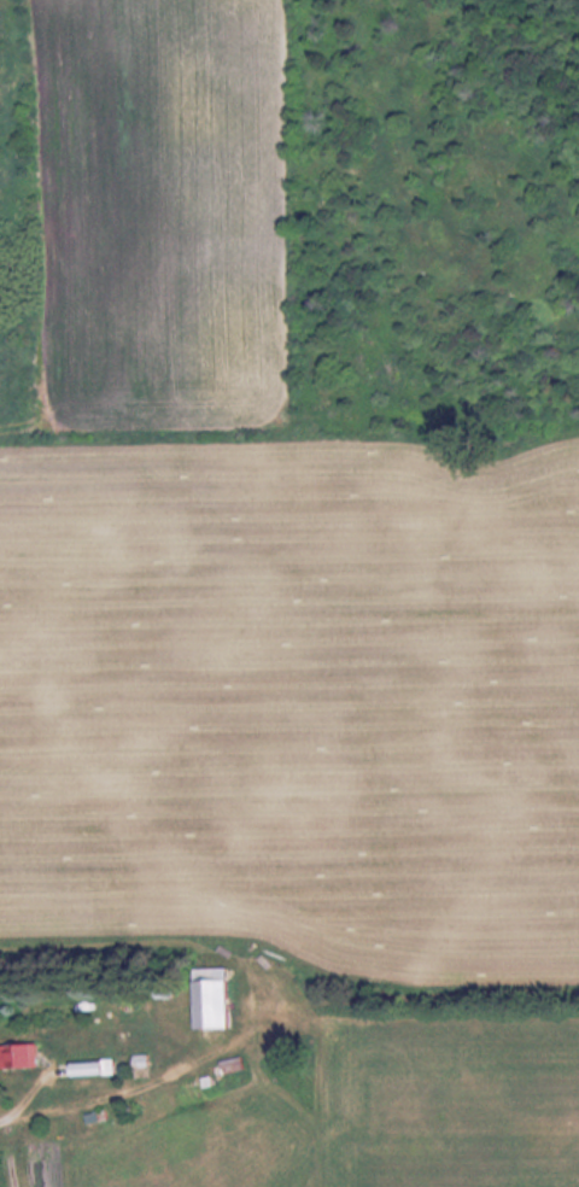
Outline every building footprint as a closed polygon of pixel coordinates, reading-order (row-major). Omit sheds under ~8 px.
[(204,1032),(236,1032),(236,983),(204,983),(204,1032)] [(4,1047),(4,1071),(46,1071),(46,1047),(4,1047)] [(222,1063),(226,1076),(245,1071),(242,1058),(222,1063)] [(78,1064),(78,1077),(116,1077),(116,1064),(78,1064)]
